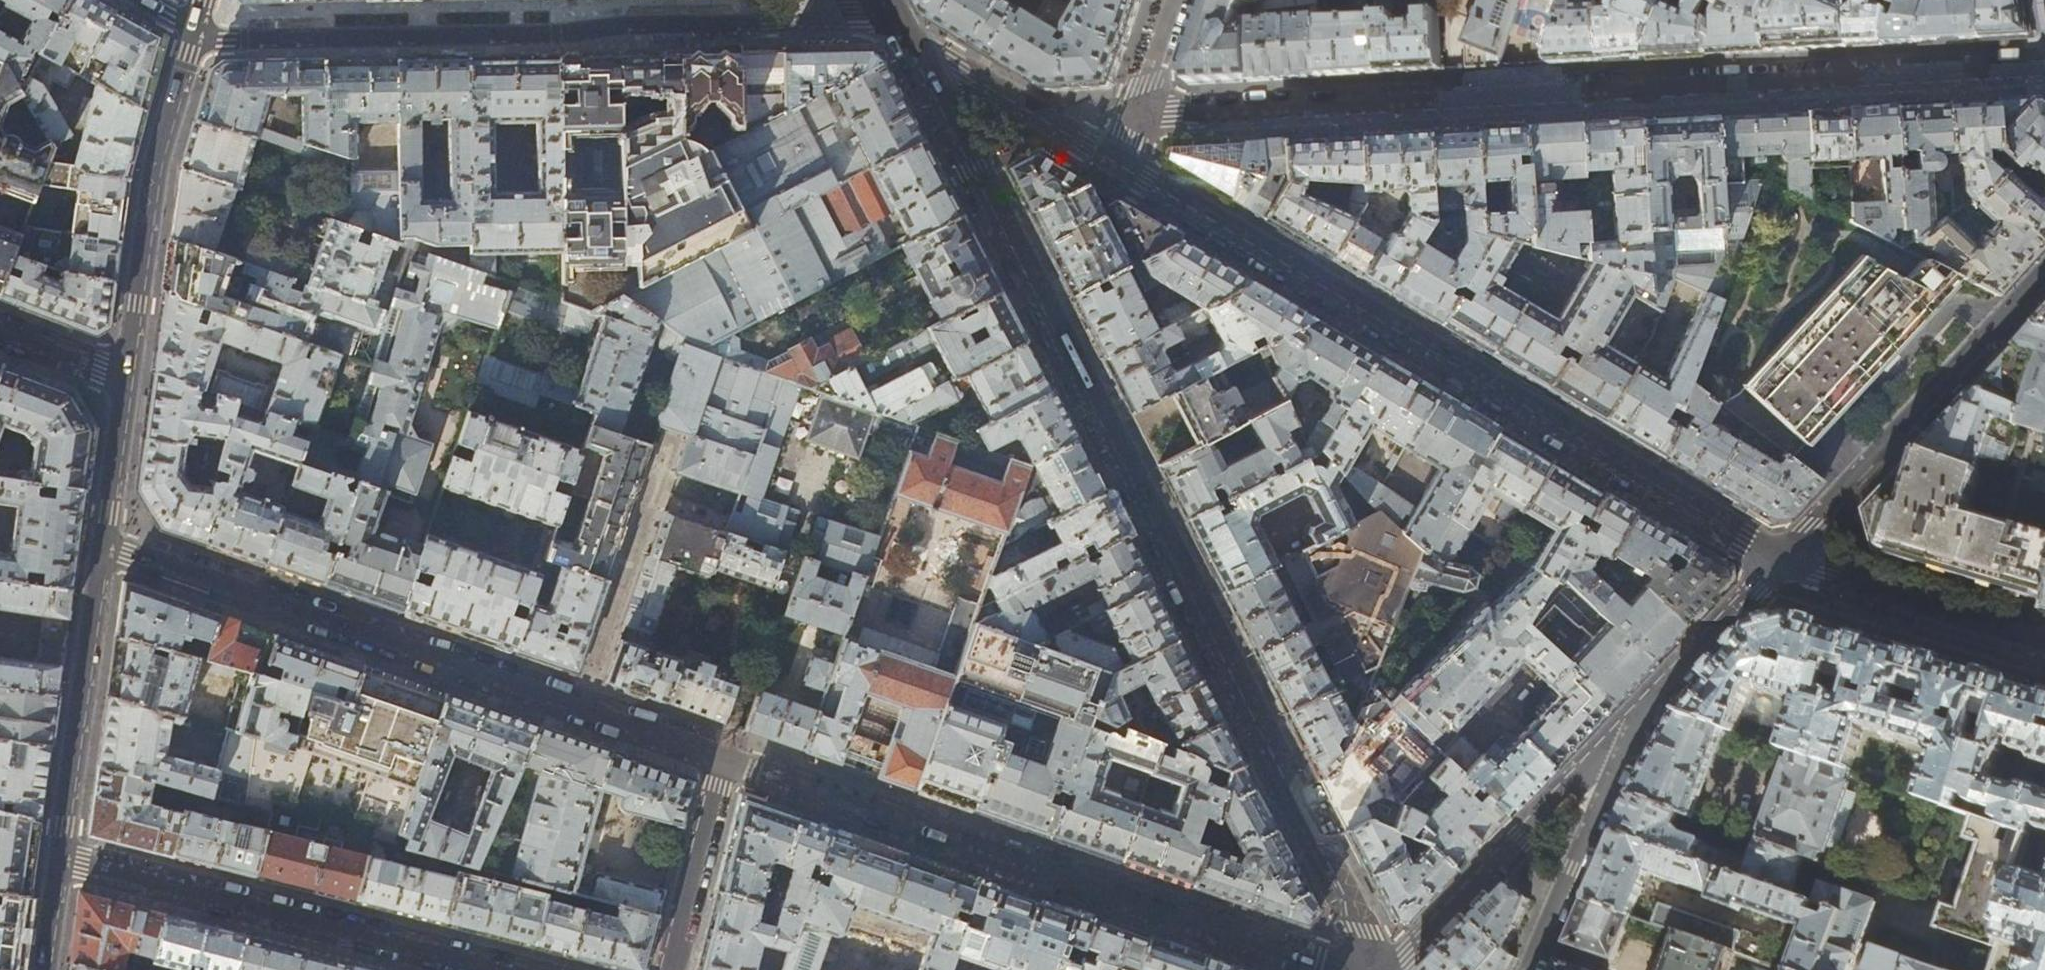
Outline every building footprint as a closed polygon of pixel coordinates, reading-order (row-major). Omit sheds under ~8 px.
[(7,3),(4,7),(31,21),(20,42),(0,32),(0,62),(2,63),(20,93),(29,78),(23,74),(35,52),(39,54),(69,0),(8,0),(7,3)] [(39,54),(41,55),(60,65),(74,40),(81,44),(73,58),(85,65),(116,9),(99,0),(69,0),(39,54)] [(928,19),(993,58),(1050,92),(1080,90),(1112,88),(1142,0),(1070,0),(1078,5),(1075,10),(1059,1),(1057,3),(1052,0),(1048,0),(1037,19),(1003,0),(918,0),(928,19)] [(1236,0),(1205,0),(1196,30),(1183,67),(1186,76),(1189,84),(1252,81),(1248,26),(1251,25),(1266,0),(1257,0),(1241,2),(1236,0)] [(1248,26),(1252,81),(1287,79),(1320,77),(1317,0),(1266,0),(1251,25),(1248,26)] [(1320,77),(1350,75),(1381,73),(1378,19),(1347,21),(1346,0),(1317,0),(1320,77)] [(1378,19),(1381,73),(1410,72),(1440,70),(1437,0),(1421,0),(1422,23),(1418,28),(1401,29),(1400,28),(1400,27),(1397,24),(1395,23),(1394,0),(1377,0),(1378,19)] [(1466,45),(1466,69),(1500,67),(1519,1),(1520,0),(1483,0),(1466,45)] [(1604,61),(1602,7),(1587,8),(1586,2),(1586,0),(1567,0),(1559,20),(1548,64),(1580,62),(1604,61)] [(1602,7),(1604,61),(1618,60),(1630,60),(1646,59),(1665,7),(1666,6),(1668,0),(1601,0),(1602,7)] [(1688,16),(1665,7),(1646,59),(1682,57),(1708,55),(1710,26),(1722,0),(1695,0),(1688,16)] [(1710,26),(1708,55),(1722,54),(1738,53),(1739,29),(1751,0),(1722,0),(1710,26)] [(1775,0),(1751,0),(1739,29),(1738,53),(1755,53),(1768,52),(1766,20),(1775,0)] [(1766,20),(1768,52),(1807,50),(1851,47),(1849,15),(1855,0),(1775,0),(1766,20)] [(1849,15),(1851,47),(1868,46),(1884,45),(1891,8),(1895,0),(1855,0),(1849,15)] [(1891,8),(1884,45),(1901,44),(1919,43),(1931,9),(1910,1),(1910,0),(1895,0),(1891,8)] [(1931,9),(1919,43),(1959,41),(1984,40),(1982,0),(1934,0),(1931,9)] [(2033,37),(2027,10),(2026,0),(1982,0),(1984,40),(2008,39),(2033,37)] [(141,23),(116,9),(85,65),(80,75),(96,84),(146,111),(158,70),(167,37),(141,23)] [(819,53),(784,53),(784,115),(884,62),(882,59),(869,52),(819,53)] [(760,54),(739,54),(741,130),(741,137),(784,115),(784,53),(760,54)] [(707,54),(679,55),(681,134),(686,134),(686,130),(691,125),(691,120),(704,107),(710,113),(720,113),(728,121),(728,125),(732,129),(741,130),(739,54),(707,54)] [(75,73),(60,65),(41,55),(29,78),(20,93),(22,96),(48,141),(52,148),(63,157),(62,148),(59,143),(71,135),(48,97),(49,89),(53,81),(67,89),(75,73)] [(652,55),(619,56),(620,209),(623,209),(628,219),(631,224),(635,228),(620,228),(621,267),(636,267),(636,288),(748,230),(709,153),(696,144),(681,138),(681,134),(679,55),(652,55)] [(589,56),(559,57),(561,253),(562,284),(572,284),(572,270),(621,270),(621,267),(620,228),(620,209),(619,56),(589,56)] [(561,253),(559,57),(520,57),(467,58),(469,246),(470,254),(561,253)] [(398,59),(398,122),(399,166),(400,246),(408,248),(412,250),(415,241),(433,247),(469,246),(467,58),(430,59),(398,59)] [(362,60),(324,60),(327,151),(350,158),(350,168),(350,171),(351,214),(351,228),(400,246),(399,166),(357,167),(356,123),(398,122),(398,59),(362,60)] [(302,152),(306,160),(325,166),(332,162),(335,163),(350,168),(350,158),(327,151),(324,60),(275,61),(221,62),(210,71),(204,91),(195,122),(255,138),(256,135),(267,138),(267,139),(302,152)] [(900,93),(884,62),(784,115),(741,137),(709,153),(748,230),(872,167),(924,140),(904,101),(900,93)] [(884,62),(900,93),(902,92),(902,89),(889,64),(887,62),(886,62),(884,62)] [(20,93),(2,63),(0,70),(0,120),(7,104),(22,96),(20,93)] [(137,147),(146,111),(96,84),(93,100),(83,98),(77,121),(86,124),(75,166),(84,175),(129,179),(137,147)] [(1994,99),(1997,148),(2010,160),(2015,164),(2035,183),(2044,192),(2044,96),(2028,97),(1994,99)] [(1968,101),(1946,102),(1950,175),(1962,175),(1962,191),(1969,200),(1985,189),(2010,160),(1997,148),(1994,99),(1968,101)] [(1920,103),(1893,105),(1896,157),(1902,157),(1902,148),(1914,148),(1916,168),(1897,169),(1902,248),(1931,226),(1928,180),(1937,179),(1937,191),(1951,190),(1950,175),(1946,102),(1920,103)] [(1870,106),(1846,107),(1848,157),(1848,161),(1879,158),(1882,201),(1850,203),(1851,222),(1902,248),(1897,169),(1896,157),(1893,105),(1870,106)] [(1814,109),(1805,110),(1807,159),(1848,157),(1846,107),(1838,108),(1814,109)] [(1770,112),(1716,115),(1723,225),(1726,277),(1761,180),(1740,181),(1739,154),(1750,153),(1752,157),(1754,160),(1758,162),(1763,161),(1764,163),(1758,168),(1760,169),(1761,170),(1761,173),(1760,175),(1761,180),(1762,178),(1809,202),(1807,159),(1805,110),(1770,112)] [(1672,229),(1723,225),(1716,115),(1676,117),(1639,119),(1646,230),(1672,229)] [(1611,120),(1579,122),(1582,169),(1599,168),(1599,174),(1613,173),(1613,188),(1593,189),(1594,209),(1614,208),(1616,242),(1587,243),(1589,259),(1617,267),(1649,274),(1646,230),(1639,119),(1611,120)] [(255,138),(195,122),(189,142),(181,169),(240,189),(255,138)] [(1554,124),(1524,125),(1533,245),(1554,251),(1586,259),(1589,259),(1587,243),(1585,211),(1546,214),(1545,201),(1548,200),(1549,197),(1548,193),(1546,192),(1544,192),(1543,178),(1582,176),(1582,169),(1579,122),(1554,124)] [(1500,127),(1475,128),(1479,181),(1507,180),(1509,211),(1481,213),(1482,233),(1495,236),(1519,242),(1533,245),(1524,125),(1500,127)] [(1454,129),(1426,131),(1432,211),(1459,209),(1480,208),(1479,181),(1475,128),(1454,129)] [(32,204),(39,184),(52,148),(48,141),(33,150),(17,143),(17,141),(15,138),(12,136),(8,136),(4,138),(0,130),(0,192),(32,204)] [(1394,133),(1360,135),(1364,191),(1403,190),(1408,192),(1409,215),(1397,234),(1392,233),(1383,227),(1382,229),(1368,220),(1373,213),(1363,206),(1330,259),(1351,272),(1387,293),(1422,237),(1432,221),(1432,211),(1426,131),(1394,133)] [(1282,188),(1262,219),(1296,239),(1330,259),(1363,206),(1365,204),(1364,191),(1360,135),(1323,137),(1282,139),(1285,174),(1286,182),(1282,188)] [(1281,174),(1285,174),(1282,139),(1246,141),(1167,145),(1164,160),(1174,166),(1219,193),(1262,219),(1282,188),(1276,185),(1281,174)] [(902,246),(962,215),(955,201),(950,201),(952,196),(943,178),(924,140),(872,167),(878,178),(888,199),(894,210),(906,234),(901,237),(902,239),(896,241),(899,247),(902,246)] [(75,166),(63,157),(52,148),(39,184),(92,191),(90,203),(75,202),(70,234),(120,242),(125,210),(129,179),(84,175),(75,166)] [(1064,194),(1085,182),(1061,168),(1035,152),(1019,161),(1005,168),(1017,191),(1028,213),(1052,200),(1048,193),(1060,187),(1064,194)] [(2035,183),(2027,191),(2008,173),(2015,164),(2010,160),(1985,189),(2044,243),(2044,242),(2044,192),(2035,183)] [(892,251),(876,220),(894,210),(888,199),(878,178),(872,167),(748,230),(636,288),(621,296),(701,350),(731,335),(892,251)] [(339,224),(240,189),(181,169),(176,204),(171,238),(213,252),(229,205),(324,238),(322,246),(315,243),(310,257),(317,260),(314,268),(299,262),(299,261),(249,244),(243,262),(245,263),(388,313),(408,248),(400,246),(351,228),(339,224)] [(1096,189),(1085,182),(1064,194),(1052,200),(1028,213),(1047,249),(1070,296),(1129,266),(1112,234),(1113,233),(1104,214),(1102,215),(1090,190),(1092,189),(1094,190),(1096,189)] [(1573,185),(1575,203),(1584,202),(1583,185),(1573,185)] [(2019,270),(2044,243),(1985,189),(1969,200),(1967,201),(1989,221),(1990,223),(1989,226),(1979,237),(1978,239),(1977,241),(1973,242),(1970,241),(1943,217),(1911,242),(1940,256),(1934,264),(1959,276),(1996,295),(2019,270)] [(1951,198),(1952,211),(1963,204),(1951,198)] [(1141,260),(1181,239),(1136,213),(1116,200),(1108,204),(1126,240),(1131,238),(1141,260)] [(1480,208),(1459,209),(1460,229),(1465,229),(1465,242),(1452,263),(1424,247),(1428,241),(1422,237),(1387,293),(1411,307),(1439,324),(1495,236),(1482,233),(1481,213),(1480,208)] [(340,217),(339,224),(351,228),(351,214),(345,213),(340,217)] [(962,215),(902,246),(941,322),(958,313),(964,310),(1001,291),(982,255),(962,215)] [(1723,225),(1672,229),(1675,276),(1674,280),(1704,293),(1663,381),(1635,364),(1601,420),(1629,437),(1660,456),(1688,381),(1726,277),(1723,225)] [(12,256),(20,235),(0,227),(0,289),(12,256)] [(23,227),(20,235),(12,256),(44,267),(62,273),(115,282),(118,259),(120,242),(70,234),(23,227)] [(1675,276),(1672,229),(1646,230),(1649,274),(1617,267),(1546,388),(1571,402),(1601,420),(1635,364),(1601,345),(1631,295),(1661,313),(1674,280),(1675,276)] [(1494,284),(1519,242),(1495,236),(1439,324),(1461,337),(1490,355),(1523,301),(1494,284)] [(213,252),(171,238),(168,264),(164,294),(307,344),(316,347),(338,355),(372,367),(388,313),(245,263),(243,271),(258,277),(248,305),(223,295),(234,263),(237,264),(238,261),(213,252)] [(1209,256),(1181,239),(1141,260),(1133,264),(1139,277),(1147,291),(1162,282),(1188,298),(1158,314),(1159,315),(1165,327),(1171,324),(1253,282),(1209,256)] [(334,550),(322,585),(332,588),(374,603),(404,613),(411,583),(415,571),(418,558),(422,546),(404,539),(399,542),(394,540),(393,538),(392,536),(381,533),(379,534),(378,535),(373,533),(385,496),(409,505),(412,494),(415,495),(431,445),(416,440),(409,426),(426,368),(427,363),(439,323),(453,316),(496,329),(503,310),(511,285),(412,250),(408,248),(388,313),(372,367),(350,441),(313,428),(311,427),(307,440),(298,464),(330,476),(331,473),(357,483),(337,542),(348,546),(345,554),(334,550)] [(44,267),(12,256),(0,289),(0,298),(67,323),(109,326),(112,305),(115,282),(62,273),(59,281),(46,276),(46,274),(45,272),(42,272),(44,267)] [(1919,319),(1959,276),(1934,264),(1923,258),(1904,277),(1861,257),(1735,394),(1719,406),(1746,425),(1790,459),(1824,421),(1870,372),(1919,319)] [(1617,267),(1589,259),(1586,259),(1584,267),(1587,269),(1557,321),(1523,301),(1490,355),(1519,372),(1546,388),(1617,267)] [(1133,264),(1129,266),(1070,296),(1087,328),(1103,359),(1165,327),(1159,315),(1150,319),(1131,282),(1139,277),(1133,264)] [(1283,300),(1253,282),(1171,324),(1179,337),(1177,338),(1181,346),(1210,332),(1206,324),(1210,321),(1221,341),(1218,349),(1190,364),(1197,377),(1256,347),(1314,319),(1283,300)] [(589,312),(511,285),(503,310),(524,317),(522,322),(538,328),(541,323),(562,330),(563,327),(589,336),(595,316),(597,316),(598,314),(590,311),(589,312)] [(1001,291),(964,310),(967,315),(960,319),(960,322),(958,323),(957,318),(959,316),(958,313),(941,322),(867,361),(812,389),(823,393),(873,410),(885,414),(936,388),(931,378),(934,376),(928,366),(925,365),(920,368),(917,367),(865,393),(860,384),(936,345),(954,379),(1026,341),(1013,314),(1001,291)] [(307,344),(164,294),(158,332),(153,372),(199,388),(216,394),(237,401),(258,409),(266,387),(255,383),(255,384),(229,374),(229,373),(218,369),(213,384),(205,381),(220,340),(283,363),(266,411),(296,422),(311,427),(313,428),(338,355),(316,347),(311,361),(302,358),(307,344)] [(700,351),(701,350),(621,296),(600,307),(622,315),(620,322),(604,316),(579,389),(546,378),(547,373),(545,372),(543,377),(486,358),(476,387),(591,427),(618,436),(652,338),(658,341),(656,345),(678,360),(684,345),(700,351)] [(2042,317),(2036,324),(2044,327),(2044,314),(2042,317)] [(1343,336),(1314,319),(1256,347),(1264,364),(1269,361),(1265,353),(1270,351),(1278,366),(1271,377),(1272,378),(1283,400),(1298,377),(1302,378),(1304,377),(1305,376),(1329,390),(1328,393),(1328,395),(1330,398),(1332,400),(1320,420),(1311,421),(1306,430),(1309,436),(1306,442),(1308,447),(1312,454),(1320,449),(1376,356),(1343,336)] [(1179,337),(1171,324),(1165,327),(1103,359),(1117,386),(1130,412),(1197,377),(1190,364),(1175,371),(1172,372),(1169,370),(1159,352),(1159,349),(1161,346),(1177,338),(1179,337)] [(2036,324),(2008,355),(1975,391),(2021,408),(2015,423),(2021,424),(2044,431),(2044,327),(2036,324)] [(763,359),(759,371),(782,379),(800,385),(812,389),(867,361),(850,330),(826,343),(828,347),(816,353),(809,340),(769,361),(763,359)] [(731,335),(701,350),(700,351),(749,368),(752,360),(741,356),(740,338),(731,335)] [(1026,341),(954,379),(936,388),(885,414),(913,424),(961,399),(963,398),(963,396),(963,393),(961,391),(959,391),(971,385),(984,412),(968,419),(974,431),(1052,391),(1039,366),(1038,364),(1026,341)] [(749,368),(700,351),(684,345),(678,360),(658,419),(661,427),(674,431),(690,437),(690,435),(751,455),(756,456),(782,379),(759,371),(749,368)] [(1271,377),(1264,364),(1256,347),(1197,377),(1130,412),(1140,431),(1158,466),(1209,440),(1245,421),(1236,403),(1239,402),(1240,403),(1244,400),(1241,394),(1272,378),(1271,377)] [(1405,373),(1376,356),(1320,449),(1341,472),(1370,503),(1381,485),(1354,467),(1344,469),(1368,427),(1403,447),(1437,392),(1405,373)] [(95,428),(72,389),(43,378),(3,363),(0,372),(0,434),(3,426),(22,433),(33,443),(30,472),(29,472),(27,470),(24,469),(19,469),(16,474),(16,477),(17,479),(86,490),(92,451),(95,428)] [(199,388),(153,372),(149,402),(144,438),(186,444),(192,434),(226,439),(233,413),(237,401),(216,394),(212,408),(201,407),(198,403),(199,388)] [(762,498),(800,385),(782,379),(756,456),(751,455),(737,495),(738,495),(730,516),(725,531),(784,551),(785,551),(800,510),(762,498)] [(1716,403),(1688,381),(1660,456),(1684,470),(1709,485),(1735,442),(1722,434),(1726,430),(1720,426),(1723,421),(1718,418),(1717,419),(1715,417),(1709,426),(1704,423),(1716,403)] [(1052,391),(974,431),(958,439),(988,450),(1012,437),(1019,439),(1032,463),(1078,441),(1062,410),(1052,391)] [(1995,460),(2009,458),(2021,424),(2015,423),(2021,408),(1975,391),(1959,408),(1919,451),(1978,469),(1982,457),(1995,460)] [(1463,408),(1437,392),(1403,447),(1438,468),(1415,507),(1381,485),(1370,503),(1378,512),(1421,550),(1423,551),(1444,515),(1497,428),(1463,408)] [(866,432),(873,410),(823,393),(807,440),(857,457),(866,432)] [(1226,498),(1312,454),(1308,447),(1295,453),(1284,430),(1296,424),(1284,401),(1249,419),(1262,447),(1223,467),(1209,440),(1158,466),(1172,494),(1185,520),(1216,504),(1209,490),(1215,486),(1221,488),(1226,498)] [(885,414),(873,410),(866,432),(883,438),(881,443),(891,446),(893,442),(910,447),(918,426),(913,424),(885,414)] [(291,434),(296,422),(266,411),(265,411),(261,423),(233,413),(226,439),(223,449),(217,471),(212,488),(213,492),(213,494),(215,498),(218,500),(220,502),(206,544),(235,554),(264,564),(282,511),(284,508),(239,491),(243,479),(246,481),(250,479),(252,472),(251,469),(247,468),(252,452),(297,467),(298,464),(307,440),(291,434)] [(442,488),(557,527),(567,497),(551,491),(556,479),(571,484),(583,451),(468,411),(467,414),(457,445),(471,450),(467,462),(452,458),(442,488)] [(1801,504),(1821,483),(1790,459),(1746,425),(1709,485),(1740,504),(1771,523),(1786,520),(1801,504)] [(958,439),(918,426),(910,447),(895,494),(1006,532),(1030,464),(988,450),(958,439)] [(650,447),(618,436),(591,427),(583,449),(604,456),(589,501),(627,514),(632,499),(634,500),(640,481),(638,480),(642,470),(650,447)] [(1522,443),(1497,428),(1444,515),(1466,529),(1489,491),(1506,501),(1499,515),(1513,523),(1520,510),(1550,459),(1522,443)] [(690,435),(690,437),(685,448),(676,474),(709,485),(703,502),(706,508),(730,516),(738,495),(737,495),(751,455),(690,435)] [(182,473),(186,444),(144,438),(139,467),(136,490),(159,528),(177,534),(206,544),(220,502),(218,500),(215,498),(213,494),(213,492),(212,488),(189,484),(182,473)] [(1089,463),(1078,441),(1032,463),(1030,464),(1006,532),(1000,547),(1045,523),(1104,493),(1089,463)] [(217,471),(223,449),(210,447),(206,469),(217,471)] [(1341,472),(1320,449),(1312,454),(1226,498),(1216,504),(1185,520),(1202,552),(1222,591),(1267,568),(1276,563),(1255,521),(1257,515),(1300,493),(1306,495),(1320,522),(1309,527),(1308,533),(1314,545),(1354,524),(1334,486),(1341,472)] [(1919,451),(1881,492),(1865,510),(1876,549),(1921,562),(2008,587),(2044,598),(2044,535),(1968,512),(1980,471),(1977,471),(1978,469),(1919,451)] [(1577,475),(1550,459),(1520,510),(1551,529),(1533,561),(1528,559),(1525,564),(1529,567),(1550,579),(1555,572),(1603,491),(1577,475)] [(330,476),(298,464),(297,467),(291,486),(326,499),(317,523),(282,511),(264,564),(294,575),(322,585),(334,550),(337,542),(357,483),(331,473),(330,476)] [(72,590),(79,538),(86,490),(17,479),(0,477),(0,504),(15,506),(9,553),(0,552),(0,579),(72,590)] [(1619,500),(1603,491),(1555,572),(1593,608),(1609,592),(1585,568),(1585,567),(1589,568),(1601,554),(1607,557),(1635,510),(1619,500)] [(1104,493),(1045,523),(1047,528),(1052,526),(1060,542),(989,578),(980,605),(978,609),(995,601),(1060,567),(1056,560),(1064,556),(1067,564),(1083,556),(1084,555),(1080,548),(1090,543),(1094,550),(1095,549),(1125,534),(1115,513),(1104,493)] [(621,528),(627,514),(589,501),(574,546),(552,539),(545,560),(560,565),(604,580),(615,548),(616,549),(618,544),(623,529),(621,528)] [(1655,522),(1635,510),(1607,557),(1600,568),(1617,583),(1626,575),(1635,580),(1647,559),(1659,565),(1660,564),(1668,551),(1676,555),(1683,559),(1692,544),(1655,522)] [(1314,545),(1282,561),(1313,621),(1298,629),(1253,652),(1267,678),(1284,712),(1337,685),(1348,679),(1375,666),(1407,587),(1421,550),(1378,512),(1354,524),(1314,545)] [(658,530),(649,555),(674,563),(709,575),(712,567),(724,534),(663,514),(658,530)] [(1468,530),(1466,529),(1444,515),(1423,551),(1421,550),(1407,587),(1423,591),(1425,582),(1462,591),(1472,588),(1476,574),(1467,566),(1449,561),(1468,530)] [(806,557),(819,561),(852,573),(865,577),(879,536),(819,517),(805,557),(806,557)] [(725,531),(724,534),(712,567),(772,586),(784,551),(725,531)] [(1125,534),(1095,549),(1099,556),(1086,563),(1083,556),(1067,564),(1060,567),(995,601),(1000,611),(973,623),(1037,647),(1067,631),(1079,624),(1072,610),(1042,632),(1030,609),(1093,576),(1104,599),(1087,607),(1093,617),(1152,586),(1138,559),(1125,534)] [(426,535),(422,546),(418,558),(415,571),(431,577),(427,588),(411,583),(404,613),(461,633),(514,651),(533,595),(540,574),(426,535)] [(1647,588),(1687,627),(1710,602),(1730,581),(1728,565),(1710,555),(1692,544),(1683,559),(1676,555),(1673,560),(1680,564),(1678,568),(1674,569),(1671,571),(1660,564),(1659,566),(1647,559),(1635,580),(1645,587),(1647,588)] [(646,636),(674,563),(649,555),(646,554),(633,593),(621,627),(646,636)] [(813,577),(819,561),(806,557),(785,614),(844,634),(865,577),(852,573),(847,588),(813,577)] [(608,582),(604,580),(560,565),(546,609),(538,606),(540,598),(533,595),(514,651),(543,661),(576,673),(608,582)] [(1417,676),(1415,674),(1396,694),(1397,695),(1389,703),(1429,742),(1443,727),(1448,732),(1451,729),(1452,731),(1520,660),(1548,684),(1567,664),(1566,662),(1536,634),(1524,623),(1550,579),(1529,567),(1488,609),(1482,604),(1464,622),(1466,625),(1417,676)] [(1298,629),(1267,568),(1222,591),(1235,618),(1253,652),(1298,629)] [(1567,664),(1612,706),(1631,685),(1652,663),(1593,608),(1555,572),(1550,579),(1524,623),(1536,634),(1555,612),(1587,639),(1566,662),(1567,664)] [(58,696),(65,643),(72,590),(0,579),(0,607),(44,613),(37,663),(0,658),(0,687),(58,696)] [(120,607),(116,634),(199,657),(207,659),(221,615),(178,601),(124,582),(120,607)] [(1152,586),(1093,617),(1089,619),(1094,630),(1110,637),(1116,634),(1126,653),(1116,657),(1112,648),(1067,631),(1037,647),(1111,674),(1179,639),(1165,612),(1152,586)] [(1593,608),(1652,663),(1669,645),(1687,627),(1647,588),(1645,587),(1626,607),(1609,592),(1593,608)] [(978,609),(980,605),(959,598),(933,669),(843,637),(838,653),(823,693),(817,710),(803,751),(839,764),(865,693),(904,706),(892,739),(884,736),(876,761),(869,759),(864,773),(914,790),(973,623),(978,609)] [(229,618),(221,615),(207,659),(209,660),(231,666),(241,669),(251,672),(262,675),(262,673),(266,662),(275,635),(252,626),(229,618)] [(1846,661),(1854,635),(1817,625),(1792,618),(1754,628),(1704,683),(1677,712),(1723,728),(1736,733),(1751,691),(1754,688),(1765,692),(1764,693),(1777,697),(1777,698),(1779,699),(1780,698),(1795,703),(1791,716),(1786,731),(1785,731),(1780,746),(1811,759),(1817,738),(1822,739),(1834,697),(1840,680),(1844,682),(1850,662),(1846,661)] [(973,623),(914,790),(963,807),(1009,823),(1048,836),(1058,805),(1059,805),(1049,801),(1053,787),(1063,791),(1064,790),(1090,715),(1095,717),(1111,674),(1037,647),(973,623)] [(183,716),(199,657),(116,634),(112,664),(108,694),(183,716)] [(275,635),(266,662),(276,666),(273,676),(262,673),(262,675),(251,672),(235,731),(251,735),(290,746),(294,735),(283,732),(284,724),(284,722),(282,720),(275,718),(277,710),(299,716),(307,688),(351,700),(361,670),(363,665),(341,657),(275,635)] [(1888,645),(1854,635),(1846,661),(1850,662),(1844,682),(1850,683),(1845,700),(1834,697),(1822,739),(1827,741),(1820,763),(1824,764),(1825,763),(1850,771),(1855,758),(1856,758),(1863,735),(1863,727),(1896,737),(1896,738),(1899,739),(1909,707),(1893,702),(1897,687),(1915,692),(1926,656),(1888,645)] [(1179,639),(1111,674),(1095,717),(1096,717),(1113,724),(1200,680),(1188,656),(1179,639)] [(664,703),(679,661),(620,640),(605,683),(631,692),(664,703)] [(823,693),(838,653),(823,648),(820,656),(813,654),(802,686),(823,693)] [(683,649),(679,661),(664,703),(691,713),(722,724),(738,678),(723,673),(725,668),(711,663),(713,659),(683,649)] [(1958,666),(1926,656),(1915,692),(1926,696),(1922,711),(1909,707),(1899,739),(1928,748),(1933,751),(1930,762),(1928,761),(1918,797),(1953,809),(1958,793),(1972,743),(1966,741),(1973,717),(1981,719),(1987,702),(1990,702),(1998,677),(1958,666)] [(230,671),(231,666),(209,660),(208,665),(212,671),(224,675),(230,671)] [(1531,722),(1566,754),(1589,730),(1612,706),(1567,664),(1548,684),(1547,685),(1556,695),(1531,722)] [(1368,684),(1375,666),(1348,679),(1364,693),(1368,684)] [(384,677),(361,670),(351,700),(307,688),(299,716),(294,735),(290,746),(251,735),(244,804),(260,808),(271,811),(273,803),(321,815),(328,816),(344,820),(351,822),(374,828),(371,839),(394,845),(444,698),(417,689),(384,677)] [(1998,677),(1990,702),(1987,702),(1981,719),(1989,722),(1982,746),(1972,743),(1958,793),(1970,796),(1969,798),(1972,802),(1986,807),(1985,811),(1992,813),(1996,819),(2007,823),(2005,827),(2017,831),(2030,836),(2031,836),(2034,826),(2042,829),(2044,821),(2044,790),(2019,783),(2018,787),(1994,780),(2001,756),(2003,756),(2008,740),(2018,743),(2015,752),(2032,756),(2035,762),(2044,765),(2044,691),(2038,689),(1998,677)] [(1210,699),(1200,680),(1113,724),(1124,729),(1160,744),(1169,748),(1179,742),(1221,721),(1210,699)] [(1389,703),(1368,684),(1364,693),(1352,724),(1332,772),(1318,779),(1329,800),(1345,831),(1368,819),(1392,830),(1402,805),(1446,758),(1441,753),(1429,742),(1389,703)] [(1338,689),(1337,685),(1284,712),(1297,738),(1318,779),(1332,772),(1352,724),(1335,692),(1338,689)] [(58,696),(0,687),(0,738),(51,745),(55,719),(58,696)] [(803,751),(817,710),(758,690),(744,731),(776,742),(803,751)] [(193,719),(183,716),(108,694),(103,728),(98,765),(153,780),(190,790),(211,795),(244,804),(251,735),(235,731),(227,728),(216,768),(205,765),(206,762),(193,758),(192,762),(166,755),(170,721),(190,726),(193,719)] [(410,849),(421,852),(432,855),(460,862),(469,865),(474,866),(539,726),(495,711),(445,694),(444,698),(394,845),(399,846),(410,849)] [(1694,811),(1723,728),(1677,712),(1654,753),(1630,795),(1630,796),(1679,813),(1700,820),(1702,814),(1694,811)] [(1093,727),(1096,717),(1095,717),(1090,715),(1064,790),(1074,793),(1068,809),(1058,805),(1048,836),(1085,849),(1119,861),(1139,804),(1099,790),(1110,759),(1149,774),(1156,753),(1160,744),(1124,729),(1121,737),(1117,736),(1116,733),(1113,730),(1111,730),(1108,730),(1105,732),(1093,727)] [(1221,721),(1179,742),(1186,755),(1209,765),(1229,773),(1229,772),(1244,765),(1229,736),(1221,721)] [(1517,736),(1552,769),(1560,761),(1566,754),(1531,722),(1517,736)] [(539,726),(474,866),(509,875),(520,878),(612,902),(659,914),(665,891),(653,888),(654,884),(620,875),(619,879),(597,873),(592,876),(578,872),(600,789),(618,796),(617,799),(617,804),(619,807),(622,809),(640,815),(638,823),(657,828),(657,829),(679,835),(694,780),(656,767),(574,738),(539,726)] [(1463,774),(1507,816),(1530,792),(1552,769),(1517,736),(1502,732),(1483,753),(1463,774)] [(1460,733),(1441,753),(1446,758),(1463,774),(1483,753),(1460,733)] [(51,745),(0,738),(0,810),(40,822),(46,780),(51,745)] [(1820,763),(1811,759),(1780,746),(1780,748),(1776,756),(1779,759),(1786,762),(1776,789),(1762,830),(1756,827),(1750,830),(1747,837),(1758,841),(1804,857),(1818,862),(1822,853),(1824,854),(1826,847),(1839,851),(1860,794),(1847,789),(1848,784),(1847,783),(1850,774),(1850,771),(1825,763),(1824,764),(1820,763)] [(1170,757),(1156,753),(1149,774),(1179,785),(1169,815),(1139,804),(1119,861),(1151,872),(1190,886),(1204,846),(1194,842),(1203,816),(1213,819),(1223,789),(1204,781),(1209,765),(1186,755),(1173,749),(1170,757)] [(1446,758),(1402,805),(1392,830),(1396,831),(1426,844),(1456,871),(1481,844),(1507,816),(1463,774),(1446,758)] [(147,804),(153,780),(98,765),(93,798),(88,834),(173,855),(184,813),(147,804)] [(1265,807),(1269,806),(1252,772),(1248,773),(1244,765),(1229,772),(1229,773),(1223,789),(1213,819),(1204,846),(1191,886),(1305,926),(1318,911),(1276,828),(1265,807)] [(209,802),(211,795),(190,790),(188,797),(209,802)] [(772,859),(784,863),(799,816),(771,806),(741,795),(729,841),(716,890),(761,901),(772,859)] [(1675,826),(1679,813),(1630,796),(1624,811),(1614,833),(1730,875),(1740,878),(1791,896),(1804,857),(1758,841),(1750,863),(1700,846),(1701,842),(1684,836),(1675,826)] [(273,803),(271,811),(254,876),(305,889),(355,902),(367,856),(371,839),(374,828),(351,822),(348,834),(350,835),(346,851),(341,850),(343,843),(324,838),(322,845),(295,838),(298,826),(317,831),(321,815),(273,803)] [(254,876),(271,811),(260,808),(255,828),(206,815),(208,809),(203,808),(201,814),(185,810),(184,813),(173,855),(254,876)] [(30,896),(35,859),(40,822),(0,810),(0,892),(30,896)] [(342,827),(344,820),(328,816),(326,823),(342,827)] [(815,821),(799,816),(784,863),(781,872),(791,876),(782,901),(773,898),(771,904),(781,907),(804,912),(833,828),(815,821)] [(2019,869),(2030,836),(2017,831),(2011,846),(1998,842),(2002,826),(1975,817),(1967,838),(1981,843),(1959,910),(1944,904),(1937,929),(1941,930),(1998,950),(2000,943),(2005,927),(2001,925),(2006,910),(2009,900),(2019,869)] [(1394,837),(1396,831),(1392,830),(1368,819),(1345,831),(1353,847),(1367,875),(1387,864),(1387,863),(1403,855),(1402,854),(1403,853),(1394,837)] [(804,912),(790,950),(783,969),(816,969),(829,931),(833,933),(836,933),(841,931),(844,929),(852,907),(932,934),(919,969),(948,969),(953,956),(979,878),(941,865),(833,828),(804,912)] [(1730,875),(1614,833),(1601,862),(1585,900),(1631,917),(1649,874),(1712,897),(1711,901),(1739,912),(1741,907),(1803,929),(1798,943),(1789,939),(1785,949),(1661,905),(1654,925),(1679,934),(1734,953),(1782,969),(1823,969),(1843,914),(1814,904),(1791,896),(1740,878),(1735,891),(1726,888),(1730,875)] [(1387,864),(1367,875),(1379,897),(1391,921),(1406,924),(1430,898),(1456,871),(1426,844),(1412,859),(1412,862),(1408,862),(1403,853),(1402,854),(1403,855),(1387,863),(1387,864)] [(407,859),(410,849),(399,846),(395,864),(367,856),(355,902),(400,913),(445,924),(456,879),(428,872),(432,855),(421,852),(417,869),(410,867),(412,861),(407,859)] [(465,881),(469,865),(460,862),(456,879),(445,924),(489,936),(533,947),(545,902),(516,894),(520,878),(509,875),(505,892),(465,881)] [(2019,869),(2009,900),(2040,910),(2042,913),(2044,914),(2044,877),(2019,869)] [(979,878),(953,956),(995,969),(1066,969),(1085,915),(1048,902),(979,878)] [(1823,969),(1852,969),(1875,903),(1821,884),(1814,904),(1843,914),(1823,969)] [(1491,906),(1474,924),(1508,953),(1522,921),(1531,901),(1509,887),(1491,906)] [(716,890),(706,931),(696,969),(752,969),(760,941),(790,950),(804,912),(781,907),(776,919),(767,917),(765,923),(756,920),(761,901),(716,890)] [(25,933),(30,896),(0,892),(0,969),(20,969),(25,933)] [(71,962),(104,969),(122,969),(126,950),(129,955),(133,956),(132,961),(152,966),(165,915),(80,894),(75,929),(71,962)] [(545,900),(545,902),(533,947),(545,950),(572,957),(584,909),(545,900)] [(1631,917),(1585,900),(1577,918),(1566,944),(1614,960),(1631,917)] [(659,914),(612,902),(611,909),(616,910),(615,916),(584,909),(572,957),(624,969),(644,969),(649,951),(659,914)] [(2041,918),(2037,920),(2006,910),(2001,925),(2005,927),(2000,943),(2029,953),(2033,952),(2035,947),(2044,950),(2040,962),(2029,958),(2027,962),(2025,961),(2022,963),(2020,969),(2044,969),(2044,919),(2041,918)] [(165,915),(152,966),(151,969),(178,969),(179,966),(193,969),(238,969),(246,936),(207,926),(165,915)] [(1085,915),(1066,969),(1073,969),(1091,918),(1088,916),(1085,915)] [(1147,937),(1116,926),(1091,918),(1073,969),(1136,969),(1147,937)] [(1516,960),(1508,953),(1474,924),(1454,944),(1429,969),(1512,969),(1516,960)] [(1734,953),(1679,934),(1667,969),(1729,969),(1734,953)] [(246,936),(238,969),(345,969),(347,961),(300,949),(246,936)] [(1147,937),(1136,969),(1196,969),(1202,956),(1173,946),(1147,937)] [(1913,964),(1913,962),(1876,949),(1869,969),(1929,969),(1913,964)] [(1202,956),(1196,969),(1241,969),(1202,956)] [(347,961),(345,969),(381,969),(347,961)] [(71,962),(70,969),(104,969),(71,962)]
